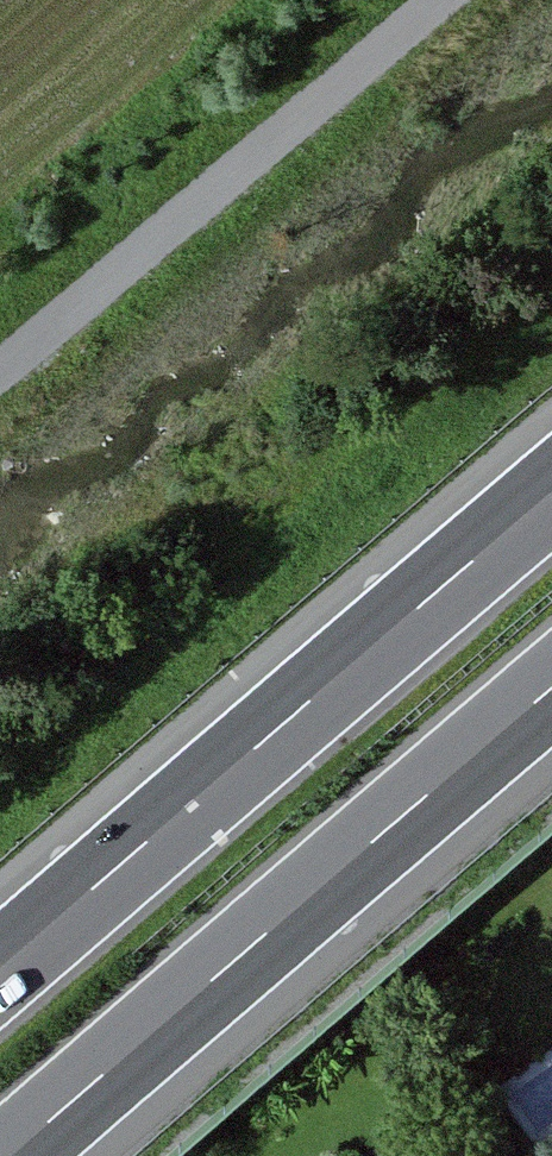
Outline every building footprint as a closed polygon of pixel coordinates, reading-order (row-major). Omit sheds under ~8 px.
[(484,1155),(509,1155),(501,1144),(484,1155)]
